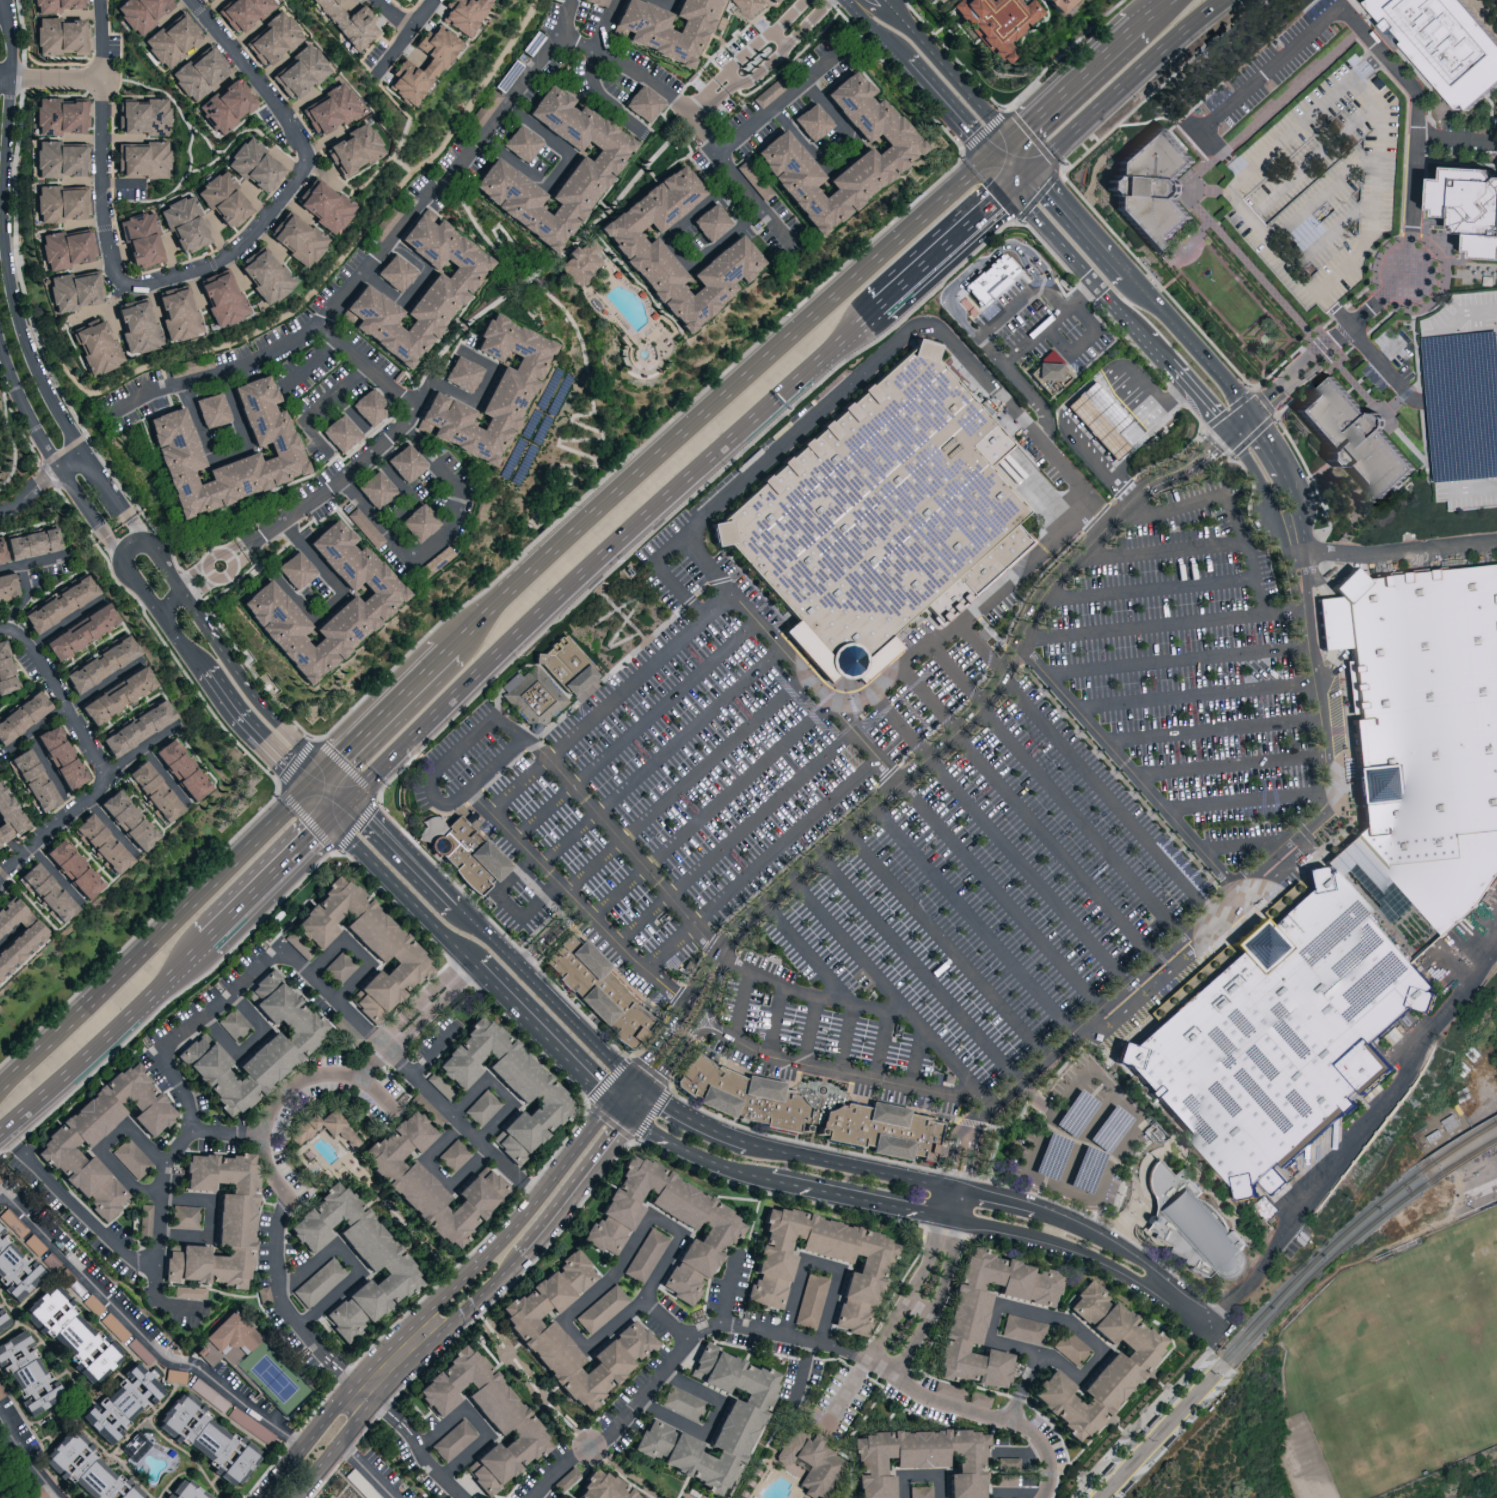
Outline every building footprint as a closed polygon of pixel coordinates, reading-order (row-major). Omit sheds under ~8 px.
[(58,13),(58,8),(85,6),(84,0),(32,0),(33,15),(58,13)] [(170,1),(169,0),(123,0),(112,10),(136,37),(153,22),(150,20),(170,1)] [(235,35),(275,3),(273,0),(226,0),(214,9),(235,35)] [(351,54),(379,34),(370,21),(373,19),(362,4),(349,13),(339,0),(312,0),(351,54)] [(470,1),(469,0),(447,0),(444,6),(447,9),(440,21),(468,37),(490,0),(471,0),(470,1)] [(719,0),(679,0),(673,15),(680,18),(675,32),(663,27),(669,13),(638,0),(623,0),(609,33),(690,68),(719,0)] [(738,9),(735,11),(745,24),(778,0),(731,0),(738,9)] [(1035,0),(1031,0),(1025,5),(1020,0),(993,0),(992,1),(991,0),(966,0),(965,1),(964,0),(958,0),(952,5),(1003,65),(1017,54),(1008,44),(1045,12),(1035,0)] [(1070,0),(1043,0),(1055,13),(1070,0)] [(1457,114),(1496,81),(1496,45),(1459,0),(1361,0),(1457,114)] [(201,36),(182,11),(140,42),(159,67),(201,36)] [(288,101),(330,70),(306,39),(305,41),(282,11),(241,42),(261,69),(267,64),(273,73),(269,76),(288,101)] [(85,54),(85,21),(58,21),(58,17),(34,17),(34,54),(85,54)] [(263,23),(258,17),(235,38),(241,44),(263,23)] [(460,42),(437,24),(430,34),(425,31),(410,51),(425,62),(418,71),(401,58),(390,74),(394,77),(386,88),(410,106),(460,42)] [(229,69),(207,43),(167,75),(189,101),(229,69)] [(817,234),(921,150),(878,96),(871,102),(865,95),(870,91),(852,69),(823,93),(863,143),(874,133),(882,144),(871,153),(866,146),(825,180),(831,188),(820,197),(811,186),(822,177),(782,128),(751,153),(817,234)] [(195,108),(216,135),(253,105),(243,92),(246,90),(235,76),(195,108)] [(553,251),(632,143),(579,104),(574,110),(567,105),(571,99),(547,82),(524,114),(576,151),(584,140),(595,148),(587,160),(578,154),(547,197),(554,203),(546,215),(534,206),(543,194),(491,156),(467,189),(553,251)] [(299,107),(315,137),(359,112),(343,83),(299,107)] [(663,103),(640,83),(622,104),(645,124),(663,103)] [(478,129),(503,96),(493,89),(468,122),(478,129)] [(57,97),(34,97),(33,135),(58,135),(58,131),(85,132),(85,101),(57,101),(57,97)] [(117,101),(116,132),(166,134),(167,98),(143,98),(143,102),(117,101)] [(792,120),(811,142),(832,123),(812,101),(792,120)] [(339,177),(384,153),(367,122),(323,146),(339,177)] [(523,163),(541,143),(519,123),(501,143),(523,163)] [(1192,227),(1160,255),(1142,236),(1134,228),(1122,216),(1121,201),(1115,194),(1116,186),(1122,180),(1123,167),(1123,165),(1134,159),(1141,152),(1162,129),(1199,166),(1200,168),(1182,182),(1190,191),(1190,200),(1181,204),(1197,222),(1192,227)] [(224,166),(265,194),(282,169),(261,154),(264,149),(245,135),(224,166)] [(86,144),(57,145),(57,141),(34,141),(34,176),(86,175),(86,144)] [(116,145),(116,178),(166,177),(166,141),(143,141),(143,145),(116,145)] [(597,228),(682,333),(735,290),(729,283),(736,277),(740,282),(762,264),(738,234),(688,275),(698,286),(687,295),(678,284),(685,278),(652,236),(643,243),(634,232),(646,223),(655,233),(704,194),(678,162),(597,228)] [(193,190),(207,211),(210,209),(224,229),(250,213),(234,189),(236,188),(224,170),(193,190)] [(1481,172),(1496,189),(1496,262),(1476,261),(1467,261),(1467,254),(1460,254),(1461,235),(1455,235),(1455,228),(1447,228),(1447,227),(1448,220),(1430,221),(1430,213),(1422,213),(1422,183),(1436,183),(1435,170),(1476,172),(1481,172)] [(354,206),(336,192),(334,195),(312,178),(291,204),(331,235),(354,206)] [(761,178),(752,185),(764,201),(774,194),(761,178)] [(34,220),(86,219),(86,188),(57,188),(57,185),(34,186),(34,220)] [(210,240),(190,194),(156,209),(176,254),(210,240)] [(731,225),(715,202),(691,219),(706,242),(731,225)] [(163,260),(151,211),(116,219),(129,269),(163,260)] [(306,230),(285,213),(266,237),(304,268),(327,240),(310,225),(306,230)] [(405,370),(489,261),(435,219),(431,225),(417,214),(397,240),(434,269),(442,259),(452,266),(443,278),(435,272),(402,314),(409,320),(401,331),(391,323),(400,312),(362,283),(336,316),(405,370)] [(94,261),(89,228),(38,236),(43,269),(94,261)] [(557,263),(571,286),(608,263),(593,238),(577,247),(578,250),(557,263)] [(264,305),(294,284),(280,265),(276,268),(260,246),(235,264),(264,305)] [(397,293),(415,272),(393,252),(375,273),(397,293)] [(1019,287),(986,317),(978,307),(971,298),(978,290),(981,288),(1009,258),(1031,277),(1019,287)] [(45,277),(52,312),(102,303),(96,270),(68,276),(67,273),(45,277)] [(213,327),(248,315),(240,292),(233,294),(224,271),(196,281),(213,327)] [(165,342),(200,333),(187,284),(153,293),(165,342)] [(158,347),(148,298),(113,305),(124,354),(158,347)] [(492,466),(551,343),(489,313),(472,349),(497,361),(503,350),(516,356),(510,370),(500,365),(477,413),(484,417),(478,430),(465,424),(472,411),(431,391),(413,429),(492,466)] [(121,363),(113,340),(108,342),(100,320),(70,331),(87,376),(121,363)] [(1032,543),(973,597),(955,577),(890,636),(903,649),(861,685),(855,678),(852,680),(845,680),(839,679),(835,676),(827,683),(781,632),(795,620),(728,544),(714,547),(709,524),(723,521),(913,351),(916,340),(940,347),(936,360),(998,427),(983,439),(970,450),(1029,514),(1015,524),(1032,543)] [(481,368),(454,355),(443,380),(470,392),(481,368)] [(1060,380),(1038,379),(1038,364),(1061,365),(1060,380)] [(1443,393),(1441,372),(1424,373),(1428,440),(1457,438),(1456,419),(1459,419),(1457,392),(1443,393)] [(174,517),(303,475),(282,409),(271,412),(269,403),(274,401),(265,375),(230,386),(249,447),(265,442),(269,456),(255,461),(252,452),(202,469),(205,480),(191,484),(187,470),(199,466),(180,407),(142,419),(174,517)] [(1114,460),(1128,448),(1115,433),(1129,421),(1094,380),(1065,405),(1114,460)] [(1306,418),(1343,382),(1375,416),(1374,422),(1408,469),(1371,501),(1337,467),(1338,454),(1306,418)] [(392,411),(373,387),(351,405),(371,428),(392,411)] [(228,420),(219,392),(192,400),(202,429),(228,420)] [(338,454),(360,437),(340,413),(319,431),(338,454)] [(425,465),(405,443),(384,462),(404,484),(425,465)] [(354,488),(375,510),(395,492),(374,469),(354,488)] [(1496,487),(1496,495),(1486,495),(1486,503),(1496,503),(1496,487)] [(439,522),(419,503),(398,525),(417,544),(439,522)] [(299,685),(406,600),(362,544),(353,551),(348,544),(352,541),(335,518),(306,541),(349,596),(307,630),(266,579),(235,604),(299,685)] [(56,552),(52,530),(0,539),(0,562),(56,552)] [(273,569),(295,592),(315,572),(294,550),(273,569)] [(1453,569),(1496,565),(1496,892),(1486,908),(1456,933),(1452,936),(1406,887),(1403,883),(1396,887),(1395,888),(1384,894),(1377,887),(1342,849),(1373,828),(1373,826),(1367,765),(1362,716),(1354,717),(1353,704),(1348,648),(1332,649),(1328,649),(1328,644),(1322,598),(1332,597),(1350,596),(1337,585),(1340,583),(1361,565),(1380,580),(1383,575),(1392,575),(1453,569)] [(15,597),(10,574),(0,576),(0,600),(15,597)] [(30,634),(95,597),(83,576),(18,614),(30,634)] [(41,643),(54,664),(105,632),(105,633),(117,625),(104,603),(41,643)] [(72,694),(137,657),(125,636),(60,674),(72,694)] [(557,728),(545,739),(527,718),(506,693),(546,657),(557,648),(569,636),(587,657),(608,681),(568,718),(557,728)] [(0,642),(0,693),(13,690),(0,642)] [(89,727),(155,689),(142,667),(76,706),(89,727)] [(34,690),(0,717),(0,747),(49,708),(34,690)] [(173,720),(161,700),(96,740),(108,759),(173,720)] [(64,792),(83,782),(53,726),(34,736),(64,792)] [(206,789),(168,740),(151,753),(189,803),(206,789)] [(6,759),(37,814),(57,803),(26,748),(6,759)] [(162,825),(180,810),(141,761),(123,775),(162,825)] [(29,828),(19,811),(15,814),(0,787),(0,845),(29,828)] [(96,806),(140,852),(156,837),(112,791),(96,806)] [(69,830),(114,876),(130,860),(86,814),(69,830)] [(494,901),(488,906),(484,901),(437,855),(427,845),(431,841),(437,833),(447,821),(469,819),(488,840),(498,850),(522,876),(498,897),(494,901)] [(100,886),(57,840),(41,855),(84,901),(100,886)] [(15,879),(58,924),(75,908),(31,863),(15,879)] [(1360,889),(1398,930),(1415,949),(1453,991),(1451,1000),(1447,1004),(1442,1010),(1428,1009),(1426,1010),(1398,1033),(1389,1040),(1399,1051),(1407,1065),(1405,1069),(1399,1076),(1382,1096),(1374,1092),(1370,1099),(1376,1106),(1366,1115),(1358,1107),(1339,1125),(1330,1133),(1278,1180),(1273,1186),(1274,1194),(1239,1198),(1237,1186),(1234,1177),(1218,1156),(1196,1134),(1156,1093),(1137,1074),(1131,1067),(1117,1064),(1119,1044),(1136,1045),(1156,1028),(1175,1012),(1216,980),(1250,952),(1249,951),(1244,945),(1276,919),(1278,917),(1281,922),(1315,890),(1315,889),(1310,870),(1336,868),(1341,867),(1360,889)] [(335,917),(377,962),(386,954),(393,958),(389,965),(380,973),(375,968),(359,983),(350,1000),(370,1022),(421,974),(425,976),(431,965),(357,887),(337,876),(333,872),(327,878),(318,896),(314,899),(307,900),(293,927),(299,934),(306,937),(314,946),(317,947),(335,930),(329,923),(335,917)] [(9,893),(0,901),(0,975),(34,944),(33,943),(45,932),(9,893)] [(314,951),(288,927),(281,935),(306,959),(314,951)] [(581,939),(593,949),(598,946),(613,961),(620,968),(624,972),(620,976),(618,978),(620,980),(651,1012),(664,1022),(669,1026),(642,1058),(621,1035),(608,1022),(559,971),(552,964),(555,962),(559,958),(581,939)] [(322,968),(338,984),(357,966),(342,949),(322,968)] [(225,1114),(326,1035),(273,968),(243,991),(268,1023),(276,1017),(287,1030),(279,1036),(274,1031),(233,1063),(241,1073),(233,1079),(222,1065),(227,1061),(203,1030),(176,1052),(225,1114)] [(217,1021),(235,1041),(252,1026),(234,1006),(217,1021)] [(573,1105),(483,1013),(433,1063),(459,1090),(479,1070),(472,1063),(485,1050),(492,1057),(483,1065),(520,1103),(530,1093),(537,1100),(523,1115),(518,1110),(489,1138),(513,1164),(573,1105)] [(705,1058),(725,1074),(730,1073),(742,1079),(749,1082),(757,1085),(758,1082),(796,1091),(796,1098),(803,1100),(813,1104),(822,1115),(814,1142),(803,1139),(769,1131),(743,1123),(709,1112),(682,1094),(678,1092),(682,1087),(686,1082),(705,1058)] [(123,1197),(92,1151),(80,1159),(71,1145),(75,1139),(83,1144),(114,1124),(122,1111),(117,1103),(123,1099),(135,1107),(130,1115),(146,1138),(162,1127),(171,1113),(157,1092),(152,1089),(133,1062),(60,1112),(33,1154),(62,1172),(58,1178),(92,1200),(86,1209),(103,1220),(113,1213),(123,1197)] [(450,1101),(458,1093),(433,1070),(425,1079),(450,1101)] [(479,1128),(502,1103),(486,1089),(463,1113),(479,1128)] [(360,1142),(334,1107),(318,1119),(312,1111),(286,1131),(296,1144),(321,1125),(329,1137),(337,1132),(350,1150),(360,1142)] [(360,1154),(376,1173),(377,1173),(419,1220),(424,1223),(435,1236),(451,1244),(453,1247),(460,1241),(474,1217),(480,1220),(486,1208),(508,1189),(485,1163),(453,1191),(459,1198),(446,1210),(439,1203),(446,1197),(412,1158),(403,1166),(396,1158),(408,1147),(415,1151),(435,1134),(416,1113),(409,1109),(362,1150),(360,1154)] [(883,1109),(922,1116),(921,1124),(925,1124),(953,1130),(950,1141),(943,1173),(925,1168),(920,1166),(918,1170),(878,1159),(878,1155),(864,1152),(833,1146),(833,1142),(836,1118),(853,1110),(864,1112),(881,1115),(883,1109)] [(111,1152),(137,1179),(153,1164),(127,1137),(111,1152)] [(471,1153),(455,1138),(437,1157),(452,1172),(471,1153)] [(246,1286),(254,1156),(184,1151),(182,1188),(210,1190),(210,1182),(228,1182),(227,1192),(217,1192),(214,1244),(223,1245),(223,1255),(205,1254),(205,1245),(165,1243),(163,1279),(207,1281),(206,1284),(246,1286)] [(741,1217),(630,1152),(596,1212),(597,1212),(582,1238),(612,1256),(641,1207),(634,1203),(643,1187),(651,1192),(645,1203),(691,1229),(696,1220),(705,1225),(696,1241),(688,1236),(658,1286),(690,1304),(701,1286),(741,1217)] [(1157,1160),(1149,1176),(1151,1194),(1154,1199),(1155,1212),(1149,1231),(1156,1234),(1153,1238),(1171,1248),(1169,1251),(1184,1259),(1183,1262),(1192,1266),(1190,1270),(1206,1280),(1212,1274),(1216,1278),(1219,1275),(1225,1279),(1234,1280),(1240,1277),(1245,1270),(1247,1264),(1246,1259),(1243,1251),(1248,1248),(1235,1233),(1231,1236),(1229,1227),(1222,1217),(1210,1205),(1204,1202),(1199,1196),(1202,1193),(1181,1169),(1172,1176),(1157,1160)] [(286,1224),(289,1232),(308,1254),(327,1236),(325,1227),(336,1217),(343,1224),(334,1232),(370,1271),(377,1264),(384,1272),(370,1284),(364,1277),(325,1312),(329,1327),(344,1344),(361,1328),(359,1322),(369,1319),(377,1312),(385,1310),(417,1280),(414,1277),(410,1261),(335,1179),(286,1224)] [(139,1238),(151,1238),(151,1204),(140,1204),(139,1238)] [(171,1228),(199,1229),(200,1206),(172,1205),(171,1228)] [(892,1242),(889,1242),(877,1232),(778,1206),(775,1209),(766,1207),(763,1217),(766,1219),(760,1242),(755,1249),(761,1253),(757,1258),(753,1271),(757,1274),(751,1283),(747,1295),(760,1306),(779,1311),(794,1254),(786,1252),(790,1236),(799,1238),(797,1249),(847,1262),(850,1252),(859,1255),(855,1273),(846,1270),(831,1327),(867,1336),(892,1242)] [(5,1207),(0,1213),(0,1218),(22,1237),(29,1228),(5,1207)] [(625,1275),(645,1284),(667,1236),(647,1227),(625,1275)] [(12,1300),(40,1275),(0,1230),(0,1287),(12,1300)] [(501,1303),(569,1411),(636,1368),(631,1361),(656,1345),(644,1326),(639,1329),(634,1321),(586,1351),(594,1363),(579,1372),(574,1364),(579,1361),(551,1317),(539,1325),(533,1316),(548,1307),(550,1310),(597,1280),(576,1247),(556,1260),(559,1266),(501,1303)] [(933,1373),(970,1382),(970,1381),(1002,1389),(1010,1354),(984,1347),(982,1355),(964,1351),(966,1341),(977,1344),(989,1292),(979,1290),(982,1281),(999,1285),(996,1293),(1053,1307),(1062,1274),(1032,1267),(1033,1264),(966,1247),(959,1275),(961,1275),(959,1283),(954,1282),(940,1337),(942,1337),(933,1373)] [(346,1274),(332,1256),(290,1291),(305,1309),(346,1274)] [(808,1273),(793,1323),(815,1329),(829,1279),(808,1273)] [(1080,1442),(1165,1344),(1113,1299),(1112,1300),(1089,1280),(1066,1306),(1108,1343),(1114,1337),(1128,1349),(1121,1357),(1113,1350),(1079,1389),(1087,1396),(1080,1403),(1067,1392),(1072,1385),(1051,1367),(1027,1394),(1052,1415),(1050,1417),(1080,1442)] [(589,1334),(629,1300),(615,1283),(574,1317),(589,1334)] [(261,1303),(271,1301),(267,1285),(257,1287),(261,1303)] [(118,1350),(70,1314),(76,1305),(50,1286),(44,1294),(40,1291),(24,1313),(44,1327),(41,1331),(47,1335),(50,1332),(72,1349),(65,1358),(96,1380),(118,1350)] [(206,1299),(206,1287),(174,1286),(174,1298),(206,1299)] [(82,1302),(97,1315),(105,1307),(90,1293),(82,1302)] [(259,1336),(230,1309),(202,1338),(219,1354),(231,1366),(259,1336)] [(1001,1335),(1042,1346),(1047,1323),(1006,1313),(1001,1335)] [(1091,1350),(1067,1329),(1052,1345),(1075,1367),(1091,1350)] [(3,1358),(23,1401),(19,1403),(24,1414),(60,1396),(47,1368),(41,1371),(22,1330),(0,1340),(0,1359),(3,1358)] [(549,1443),(466,1342),(433,1369),(435,1371),(412,1389),(435,1417),(457,1399),(451,1392),(466,1380),(472,1388),(463,1394),(497,1435),(507,1427),(513,1434),(498,1447),(494,1442),(463,1467),(486,1495),(549,1443)] [(777,1373),(701,1344),(689,1377),(726,1391),(728,1386),(743,1392),(739,1401),(727,1397),(708,1446),(715,1448),(712,1457),(695,1450),(700,1439),(645,1418),(634,1450),(660,1460),(659,1464),(688,1474),(686,1480),(726,1495),(759,1406),(764,1408),(777,1373)] [(82,1413),(89,1421),(97,1412),(106,1421),(102,1425),(106,1429),(105,1430),(97,1423),(91,1429),(105,1442),(146,1400),(149,1403),(162,1389),(133,1361),(82,1413)] [(165,1380),(184,1383),(186,1372),(166,1369),(165,1380)] [(698,1422),(707,1401),(669,1384),(660,1405),(698,1422)] [(154,1427),(174,1441),(177,1437),(219,1468),(215,1474),(232,1487),(259,1451),(242,1439),(242,1440),(179,1393),(154,1427)] [(443,1462),(477,1437),(464,1419),(430,1444),(443,1462)] [(819,1444),(823,1438),(812,1432),(811,1435),(794,1425),(774,1458),(788,1466),(786,1469),(801,1478),(795,1488),(812,1497),(815,1497),(816,1495),(821,1497),(824,1497),(846,1460),(819,1444)] [(132,1486),(127,1481),(106,1470),(78,1432),(71,1428),(64,1434),(61,1438),(51,1446),(43,1462),(53,1475),(59,1478),(66,1473),(77,1487),(87,1493),(91,1497),(139,1497),(142,1492),(132,1486)] [(860,1430),(861,1437),(850,1437),(850,1448),(855,1448),(855,1473),(856,1473),(857,1497),(892,1497),(892,1474),(883,1474),(882,1456),(892,1456),(892,1466),(944,1466),(944,1454),(955,1454),(955,1472),(947,1472),(947,1497),(983,1497),(983,1429),(860,1430)] [(121,1450),(134,1462),(151,1444),(138,1432),(121,1450)] [(998,1468),(1020,1469),(1020,1457),(998,1456),(998,1468)] [(600,1464),(571,1497),(572,1497),(638,1497),(600,1464)] [(1017,1486),(1017,1474),(996,1474),(997,1486),(1017,1486)] [(179,1476),(162,1497),(209,1497),(179,1476)] [(35,1497),(44,1497),(46,1497),(39,1483),(30,1488),(35,1497)] [(909,1486),(910,1497),(932,1497),(932,1485),(909,1486)]
